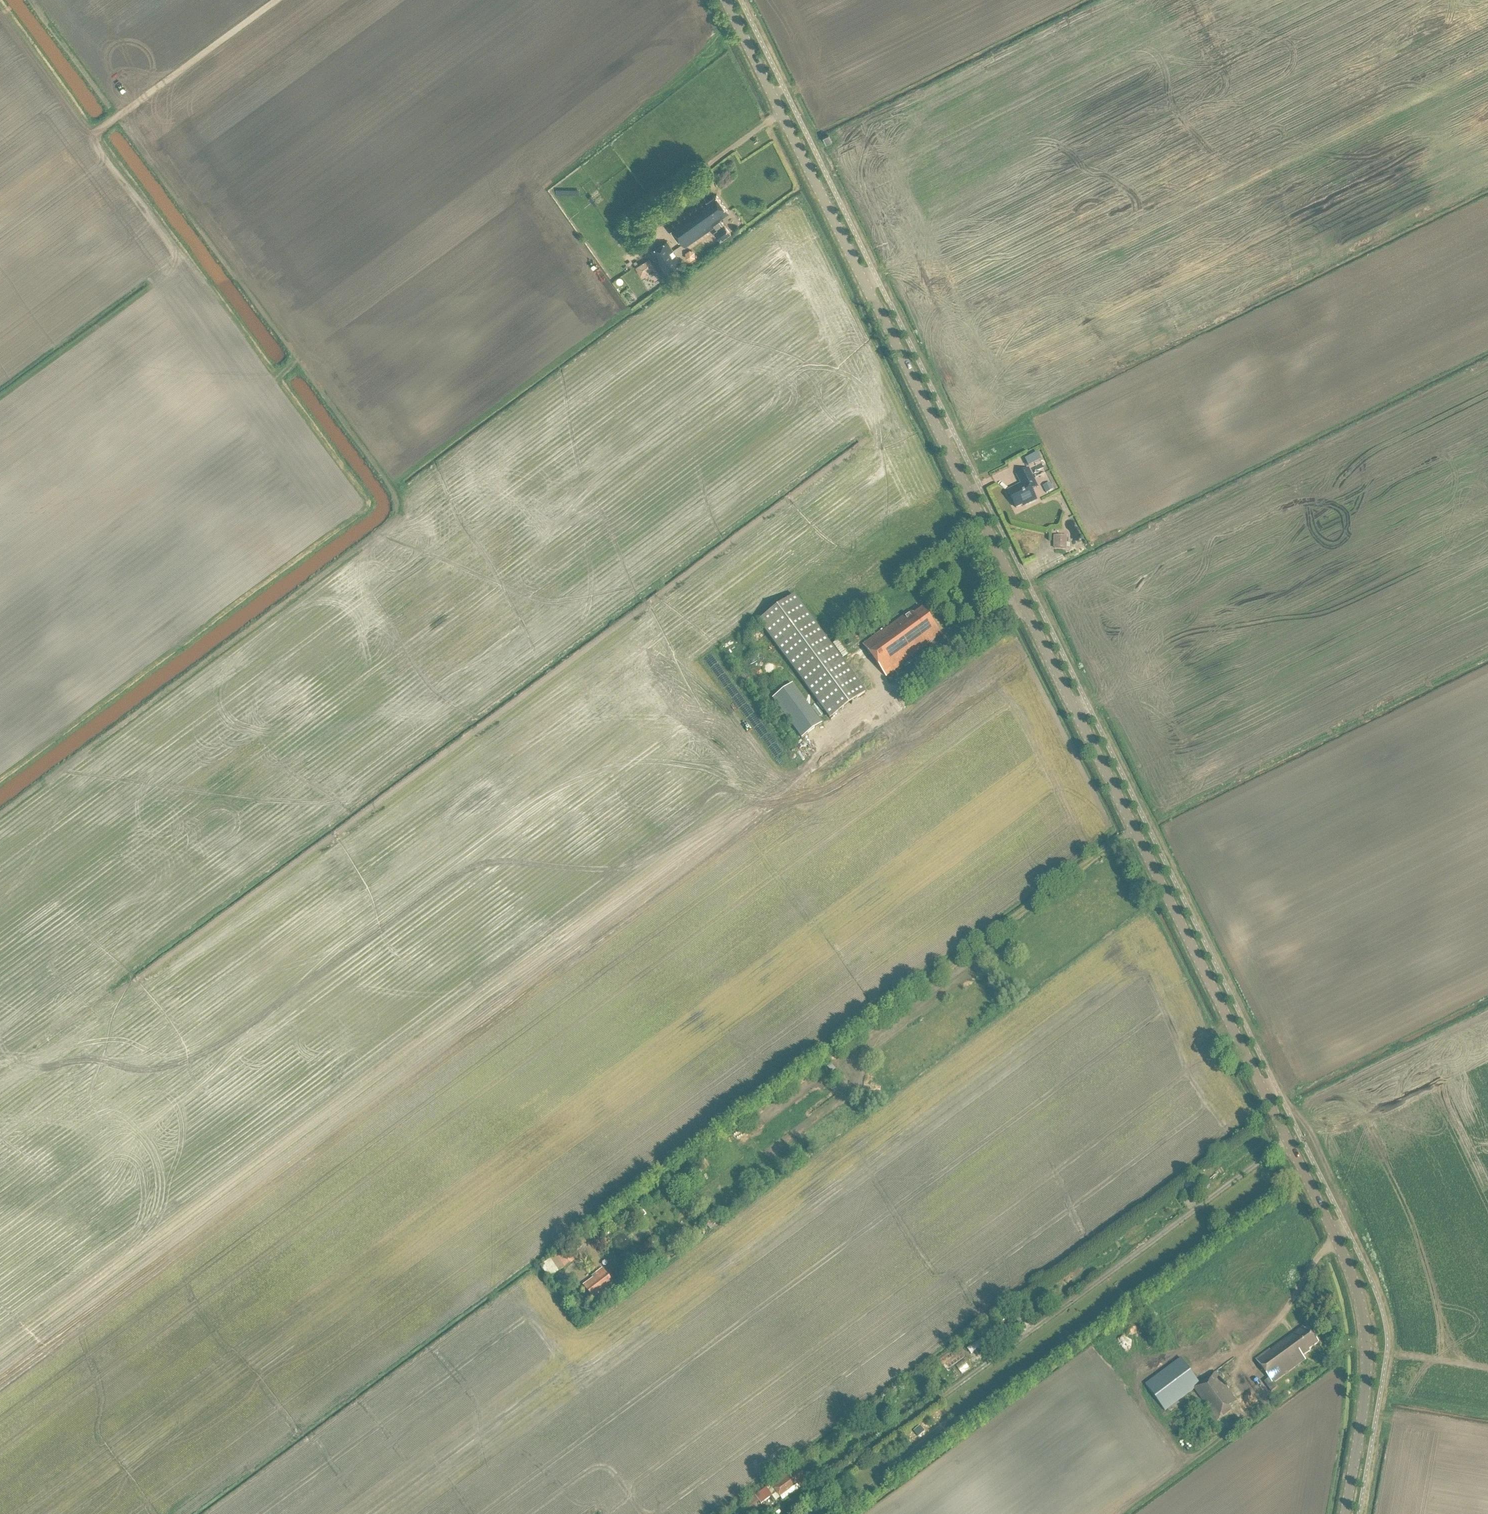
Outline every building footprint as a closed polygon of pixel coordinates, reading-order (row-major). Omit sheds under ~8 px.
[(829,134),(824,137),(827,143),(833,140),(829,134)] [(702,192),(665,217),(685,246),(715,226),(718,230),(716,231),(722,240),(732,233),(722,218),(729,213),(717,194),(708,200),(702,192)] [(682,263),(669,240),(653,250),(666,273),(682,263)] [(695,257),(694,251),(690,249),(686,252),(686,258),(691,259),(695,257)] [(638,275),(652,266),(647,257),(633,266),(638,275)] [(1024,468),(1038,462),(1034,454),(1021,461),(1024,468)] [(1024,505),(1024,507),(1037,501),(1032,491),(1034,490),(1030,482),(1034,480),(1029,470),(1017,476),(1022,485),(1008,492),(1016,509),(1024,505)] [(1069,537),(1055,537),(1055,550),(1069,551),(1069,537)] [(794,595),(758,622),(829,719),(865,693),(794,595)] [(880,634),(862,647),(886,678),(904,665),(903,664),(942,635),(923,610),(911,618),(910,617),(906,619),(905,617),(881,635),(880,634)] [(793,686),(773,701),(801,740),(821,726),(793,686)] [(699,1171),(698,1169),(694,1164),(690,1167),(695,1173),(699,1171)] [(701,1174),(707,1169),(704,1165),(698,1169),(699,1171),(701,1174)] [(646,1215),(641,1209),(637,1212),(642,1218),(646,1215)] [(564,1269),(574,1262),(567,1251),(557,1258),(556,1256),(540,1267),(548,1280),(564,1269)] [(595,1270),(590,1262),(584,1267),(589,1274),(595,1270)] [(603,1269),(591,1277),(593,1279),(587,1283),(588,1284),(584,1287),(593,1301),(614,1286),(603,1269)] [(1310,1350),(1319,1344),(1308,1329),(1306,1331),(1303,1327),(1270,1351),(1269,1350),(1255,1360),(1269,1379),(1264,1383),(1271,1393),(1278,1388),(1275,1383),(1306,1361),(1303,1357),(1311,1352),(1310,1350)] [(1123,1335),(1116,1340),(1123,1349),(1130,1345),(1123,1335)] [(979,1340),(965,1349),(968,1354),(982,1345),(979,1340)] [(1145,1385),(1165,1413),(1196,1390),(1218,1421),(1232,1412),(1230,1408),(1238,1402),(1217,1373),(1200,1385),(1181,1359),(1145,1385)] [(807,1484),(796,1468),(755,1497),(760,1505),(777,1493),(782,1501),(807,1484)] [(759,1503),(754,1497),(744,1504),(749,1510),(759,1503)]
